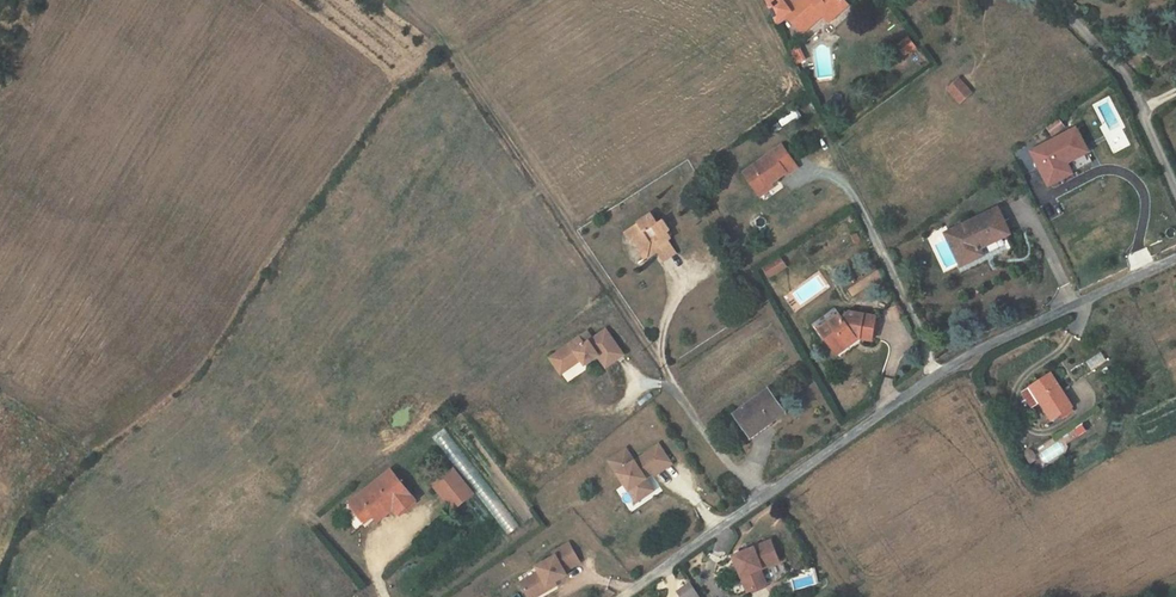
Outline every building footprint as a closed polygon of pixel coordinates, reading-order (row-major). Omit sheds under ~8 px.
[(797,0),(796,0),(766,0),(769,5),(768,6),(776,23),(787,13),(791,17),(790,19),(802,32),(822,15),(829,9),(835,16),(848,5),(843,0),(797,0)] [(828,22),(835,16),(829,9),(822,15),(828,22)] [(901,42),(909,53),(916,47),(908,37),(901,42)] [(804,58),(798,45),(789,49),(796,62),(804,58)] [(949,88),(961,104),(971,97),(959,81),(949,88)] [(1050,127),(1054,133),(1062,127),(1058,121),(1050,127)] [(1033,153),(1050,184),(1093,161),(1092,160),(1089,161),(1084,153),(1087,151),(1076,130),(1033,153)] [(787,176),(798,168),(782,145),(744,172),(758,193),(771,184),(786,174),(787,176)] [(771,184),(758,193),(760,196),(773,187),(771,184)] [(1090,202),(1092,207),(1099,204),(1097,199),(1090,202)] [(1010,233),(998,209),(947,234),(962,263),(983,253),(980,247),(1010,233)] [(1048,215),(1051,220),(1061,214),(1058,209),(1048,215)] [(663,261),(677,252),(668,239),(672,237),(667,231),(670,229),(663,219),(658,223),(652,214),(625,231),(631,241),(634,239),(642,249),(646,247),(649,251),(654,247),(657,251),(663,261)] [(646,259),(657,251),(654,247),(649,251),(646,247),(642,249),(640,251),(646,259)] [(782,258),(765,267),(770,275),(786,265),(782,258)] [(872,340),(876,317),(850,312),(842,317),(840,315),(820,329),(832,348),(842,340),(847,345),(855,337),(861,338),(872,340)] [(578,335),(556,351),(562,359),(567,366),(580,357),(584,363),(593,356),(592,353),(595,351),(601,360),(610,354),(614,359),(623,353),(605,327),(591,337),(584,342),(578,335)] [(586,330),(578,335),(584,342),(591,337),(586,330)] [(842,340),(832,348),(838,355),(861,338),(855,337),(847,345),(842,340)] [(556,351),(549,356),(555,364),(562,359),(556,351)] [(610,354),(601,360),(605,365),(614,359),(610,354)] [(562,359),(555,364),(560,371),(567,366),(562,359)] [(1044,401),(1041,403),(1052,420),(1073,407),(1051,373),(1034,384),(1044,401)] [(1044,401),(1034,384),(1023,392),(1033,408),(1041,403),(1044,401)] [(751,437),(786,413),(769,390),(735,414),(751,437)] [(462,424),(453,430),(464,447),(474,440),(462,424)] [(625,446),(608,458),(633,495),(645,487),(640,479),(645,476),(669,459),(658,442),(633,459),(625,446)] [(453,469),(434,485),(454,509),(473,493),(453,469)] [(415,500),(392,470),(351,503),(365,521),(373,515),(389,502),(395,509),(398,514),(415,500)] [(645,487),(633,495),(636,499),(653,488),(645,476),(640,479),(645,487)] [(508,535),(519,528),(499,500),(489,508),(508,535)] [(379,522),(395,509),(389,502),(373,515),(379,522)] [(736,554),(751,589),(780,577),(774,562),(781,559),(773,538),(736,554)] [(566,541),(551,550),(553,554),(534,565),(537,570),(519,581),(526,593),(534,589),(537,594),(549,587),(547,584),(553,580),(565,573),(563,569),(578,560),(566,541)] [(817,572),(795,577),(798,589),(820,584),(817,572)] [(695,583),(683,591),(686,596),(704,596),(695,583)] [(526,593),(528,596),(532,596),(537,594),(534,589),(526,593)]
